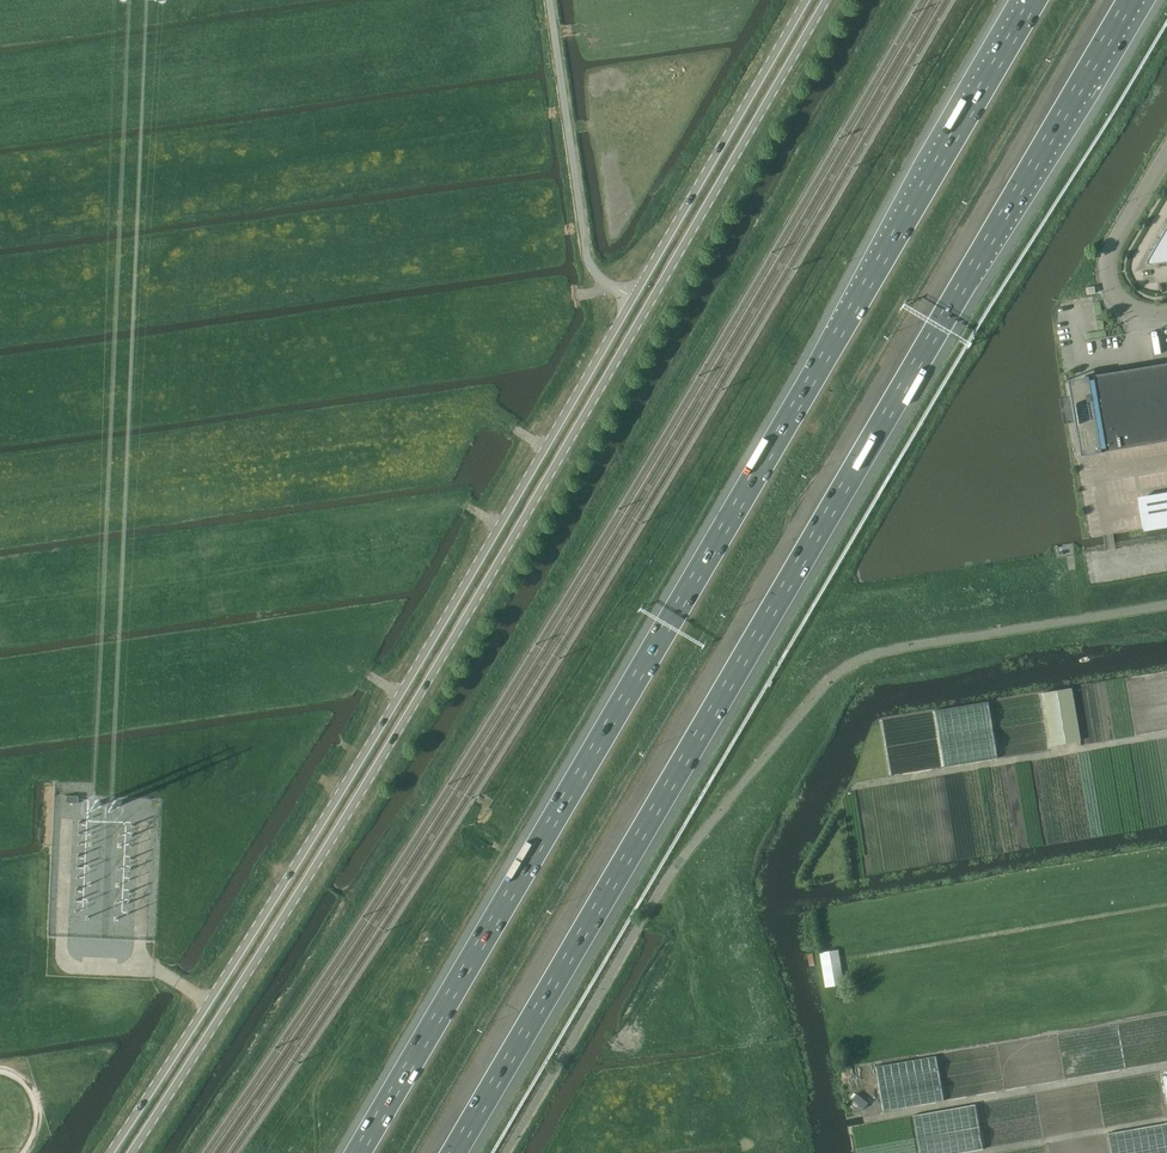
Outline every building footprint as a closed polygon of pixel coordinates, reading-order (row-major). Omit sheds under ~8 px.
[(1153,253),(1158,261),(1166,260),(1166,229),(1153,253)] [(1087,294),(1096,293),(1095,286),(1086,287),(1087,294)] [(1086,379),(1080,381),(1076,385),(1074,390),(1073,396),(1078,422),(1075,422),(1081,455),(1166,441),(1166,363),(1086,376),(1086,379)] [(1140,470),(1141,483),(1166,481),(1166,468),(1140,470)] [(1166,523),(1166,487),(1139,492),(1144,526),(1166,523)] [(1052,745),(1081,740),(1072,687),(1043,692),(1052,745)] [(94,803),(94,804),(94,805),(94,806),(94,807),(95,807),(96,808),(97,809),(98,809),(99,809),(100,808),(101,808),(102,807),(103,806),(103,805),(103,804),(103,803),(103,802),(102,801),(101,800),(100,799),(99,799),(98,799),(97,799),(96,799),(96,800),(95,801),(94,801),(94,802),(94,803)] [(120,802),(120,801),(119,801),(118,800),(117,800),(116,800),(115,800),(114,801),(113,801),(113,802),(112,802),(112,803),(112,804),(112,805),(112,806),(112,807),(112,808),(113,808),(114,809),(115,809),(116,809),(117,809),(118,809),(119,809),(120,808),(121,807),(121,806),(121,805),(121,804),(121,803),(120,802)] [(845,983),(839,948),(820,952),(826,986),(845,983)] [(1060,1033),(999,1042),(1005,1087),(1066,1078),(1060,1033)] [(1037,1089),(1044,1133),(1166,1115),(1160,1071),(1037,1089)] [(987,1151),(987,1152),(1051,1152),(1049,1143),(987,1151)]
